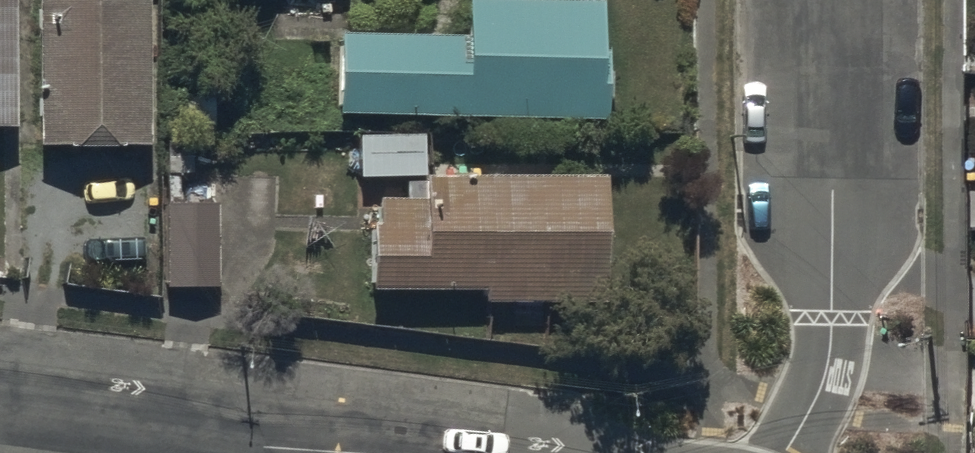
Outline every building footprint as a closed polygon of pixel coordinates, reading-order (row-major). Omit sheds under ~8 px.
[(13,119),(13,0),(0,0),(0,119),(13,119)] [(145,131),(145,0),(37,0),(37,131),(145,131)] [(605,106),(605,0),(466,0),(466,29),(345,29),(345,106),(605,106)] [(170,144),(218,144),(218,116),(170,116),(170,144)] [(424,127),(359,127),(359,169),(424,169),(424,127)] [(593,299),(593,171),(422,171),(422,193),(368,193),(368,290),(479,290),(479,299),(593,299)] [(167,284),(216,284),(216,194),(167,194),(167,284)]
